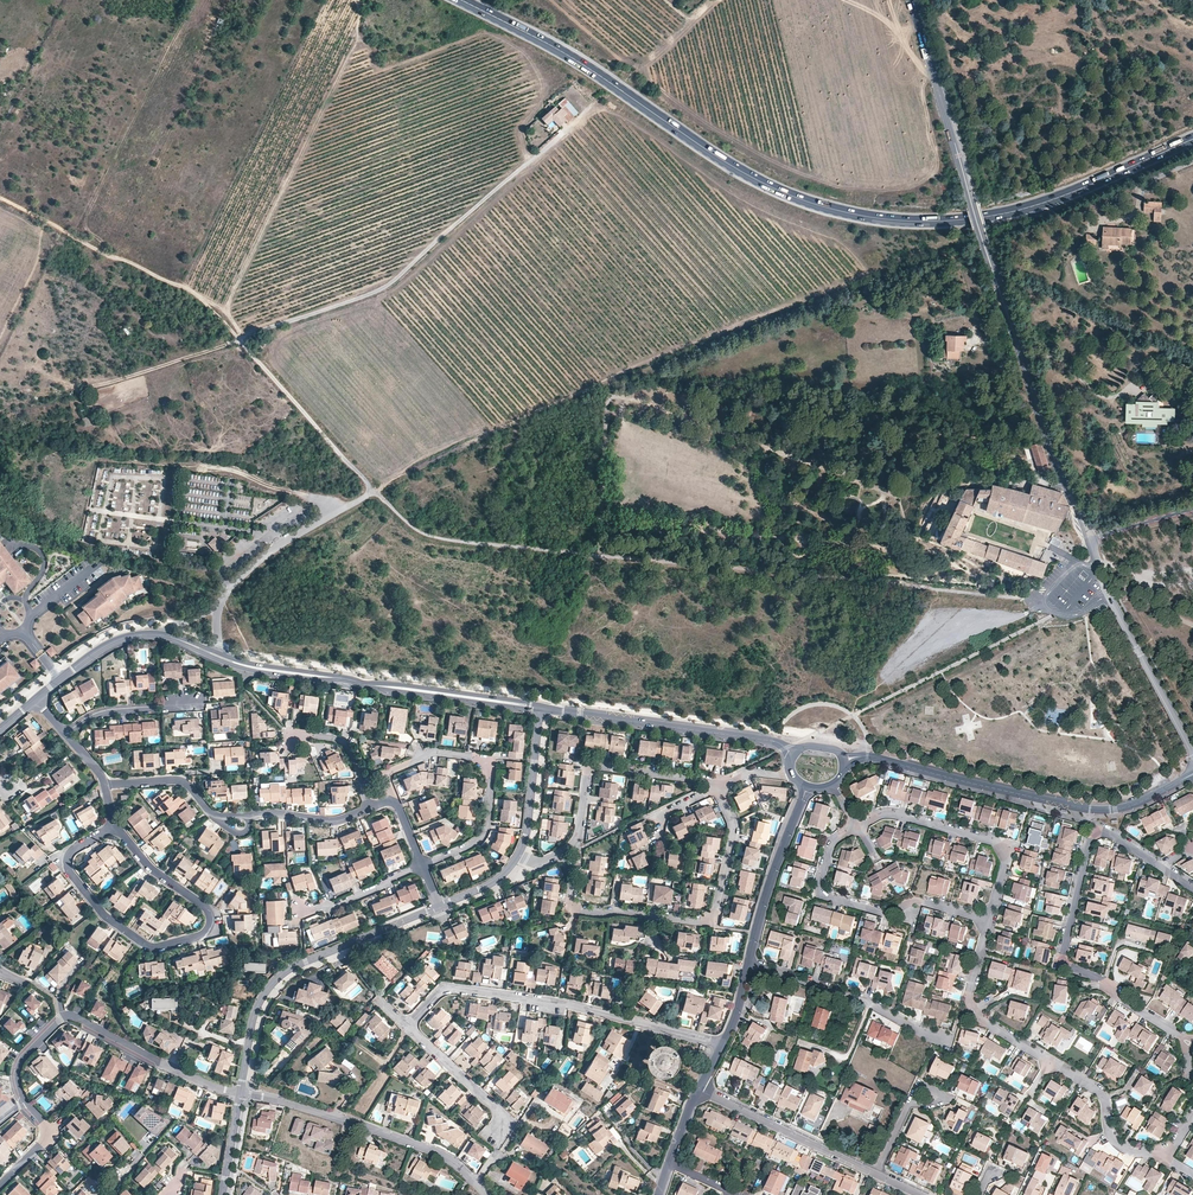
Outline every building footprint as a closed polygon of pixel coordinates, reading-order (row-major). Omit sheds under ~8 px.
[(566,99),(558,105),(562,109),(556,115),(555,113),(558,110),(556,108),(542,120),(548,126),(554,121),(560,128),(566,122),(568,124),(579,114),(566,99)] [(1161,222),(1162,202),(1144,201),(1144,213),(1154,213),(1153,222),(1161,222)] [(1120,245),(1121,243),(1131,244),(1132,229),(1103,227),(1102,244),(1108,245),(1120,245)] [(1086,243),(1090,243),(1089,246),(1096,246),(1097,235),(1086,234),(1086,243)] [(960,358),(960,350),(960,345),(964,345),(964,340),(967,340),(967,335),(946,334),(946,340),(947,340),(948,357),(948,358),(960,358)] [(1149,378),(1153,375),(1143,365),(1140,368),(1149,378)] [(1148,398),(1144,393),(1131,405),(1128,405),(1127,421),(1142,422),(1145,425),(1156,425),(1156,422),(1156,409),(1157,403),(1162,398),(1156,391),(1148,398)] [(84,404),(79,406),(83,418),(88,416),(84,404)] [(1163,422),(1166,420),(1172,420),(1172,413),(1174,413),(1174,410),(1160,409),(1156,409),(1156,422),(1159,422),(1163,422)] [(1041,442),(1031,445),(1040,475),(1050,472),(1041,442)] [(1042,575),(1046,562),(1040,560),(988,543),(987,545),(959,534),(977,495),(989,495),(986,509),(1055,530),(1069,504),(1061,491),(1047,487),(1031,482),(1028,492),(993,480),(990,485),(965,485),(941,538),(991,557),(990,560),(994,562),(994,565),(1002,568),(1001,571),(1016,577),(1018,574),(1026,577),(1027,575),(1032,576),(1033,573),(1042,575)] [(216,537),(211,541),(219,550),(224,546),(216,537)] [(211,541),(208,544),(216,553),(219,550),(211,541)] [(5,580),(14,592),(30,580),(0,542),(0,583),(5,580)] [(130,578),(129,574),(120,577),(119,575),(112,577),(113,579),(108,583),(104,586),(102,585),(98,588),(100,590),(97,593),(98,595),(91,600),(83,606),(86,609),(82,612),(83,614),(80,617),(86,625),(93,619),(94,620),(102,614),(102,615),(110,610),(110,611),(123,602),(121,600),(126,597),(125,594),(134,591),(133,590),(142,588),(139,578),(138,578),(135,579),(134,577),(130,578)] [(56,653),(51,647),(46,650),(51,656),(56,653)] [(8,661),(9,660),(5,655),(0,660),(0,692),(20,676),(8,661)] [(38,663),(35,659),(30,663),(35,669),(40,665),(38,663)] [(163,663),(164,676),(171,676),(172,678),(182,677),(182,676),(181,662),(175,663),(174,662),(163,663)] [(189,684),(188,682),(195,682),(195,683),(200,683),(199,668),(187,669),(188,675),(182,676),(182,677),(182,678),(183,684),(189,684)] [(137,679),(130,680),(130,681),(131,689),(137,688),(137,686),(148,686),(148,687),(148,691),(155,690),(153,672),(147,673),(147,674),(136,675),(137,679)] [(125,679),(125,681),(121,682),(121,679),(121,677),(115,677),(115,681),(109,681),(110,694),(117,693),(116,692),(120,692),(131,691),(131,689),(130,681),(130,680),(130,679),(125,679)] [(86,698),(85,696),(93,692),(98,689),(92,678),(80,685),(82,690),(78,693),(82,701),(86,698)] [(222,695),(222,693),(225,693),(225,694),(235,694),(234,680),(213,682),(214,695),(222,695)] [(62,697),(67,708),(77,703),(79,705),(83,703),(82,701),(78,693),(76,689),(62,697)] [(281,716),(286,716),(288,694),(273,692),(272,697),(276,698),(276,702),(274,702),(273,706),(281,716)] [(317,713),(319,699),(301,696),(300,710),(304,710),(304,713),(309,713),(309,712),(317,713)] [(222,710),(222,713),(219,713),(219,710),(211,710),(211,717),(212,723),(214,723),(214,727),(217,727),(217,729),(222,729),(222,731),(230,731),(230,727),(235,727),(235,724),(238,724),(238,721),(237,706),(222,707),(222,710)] [(338,725),(339,724),(339,723),(341,723),(341,726),(345,727),(347,716),(347,710),(341,709),(341,711),(336,710),(337,708),(330,707),(328,721),(335,722),(335,724),(337,726),(338,725)] [(400,733),(405,734),(408,710),(391,708),(390,715),(393,715),(392,723),(391,731),(400,732),(400,733)] [(266,731),(266,725),(263,723),(263,720),(258,714),(258,713),(252,713),(253,738),(275,736),(274,731),(266,731)] [(369,727),(376,728),(378,713),(372,713),(371,715),(365,714),(363,726),(360,726),(360,731),(369,732),(369,727)] [(975,740),(973,729),(982,727),(981,720),(971,722),(969,714),(963,715),(965,726),(956,728),(957,732),(966,731),(968,741),(975,740)] [(437,717),(421,715),(419,734),(424,735),(424,733),(424,731),(427,732),(427,734),(426,737),(434,738),(437,717)] [(448,729),(455,730),(454,732),(460,733),(460,735),(465,736),(467,723),(463,723),(464,717),(450,715),(448,729)] [(194,718),(192,720),(186,721),(185,718),(176,719),(173,719),(174,725),(177,724),(177,728),(179,730),(182,730),(186,732),(193,732),(194,737),(200,736),(199,718),(194,718)] [(495,737),(497,722),(479,720),(477,737),(482,737),(482,735),(489,736),(495,737)] [(141,732),(143,732),(143,735),(157,734),(156,721),(142,722),(142,723),(138,724),(138,723),(123,724),(124,725),(124,734),(129,734),(130,742),(141,741),(141,732)] [(212,723),(212,732),(222,731),(222,729),(217,729),(217,727),(214,727),(214,723),(212,723)] [(524,739),(523,739),(524,731),(522,731),(523,725),(509,724),(508,733),(513,733),(513,738),(514,738),(513,750),(509,750),(508,757),(522,758),(524,739)] [(124,725),(110,726),(110,730),(105,731),(105,729),(95,730),(95,740),(100,739),(100,744),(109,743),(109,739),(124,737),(124,734),(124,725)] [(23,731),(24,733),(18,737),(23,745),(21,747),(24,750),(39,740),(29,726),(23,731)] [(595,748),(595,746),(599,747),(604,747),(606,734),(593,732),(593,736),(586,735),(584,748),(594,750),(595,748)] [(577,736),(568,735),(558,733),(556,752),(566,753),(567,746),(567,744),(571,744),(571,746),(575,747),(577,736)] [(612,752),(623,754),(625,740),(618,739),(618,735),(606,734),(604,747),(609,748),(613,749),(612,751),(612,752)] [(656,741),(638,739),(637,751),(649,753),(649,755),(654,755),(654,753),(656,741)] [(42,762),(47,757),(42,750),(46,746),(43,742),(41,743),(39,740),(24,750),(29,756),(36,766),(42,762)] [(662,756),(672,757),(673,744),(674,742),(656,740),(656,741),(654,753),(660,753),(663,754),(662,756)] [(678,744),(673,744),(672,757),(671,759),(676,760),(676,758),(689,760),(691,744),(678,742),(678,744)] [(326,751),(327,754),(323,755),(322,753),(317,755),(322,766),(327,764),(335,761),(337,766),(329,769),(331,774),(345,768),(343,763),(337,749),(336,748),(335,748),(334,749),(333,747),(332,747),(331,747),(330,747),(328,744),(323,746),(326,751)] [(215,759),(225,758),(231,758),(232,764),(244,763),(243,746),(214,748),(215,759)] [(381,758),(381,756),(384,756),(384,758),(392,759),(393,754),(400,755),(401,749),(375,746),(374,753),(371,754),(373,760),(381,758)] [(720,762),(722,750),(706,748),(705,761),(716,762),(716,764),(720,764),(720,762)] [(743,758),(743,753),(722,750),(720,762),(725,762),(725,764),(730,765),(730,762),(740,764),(742,763),(743,758)] [(185,757),(185,751),(184,751),(173,751),(165,752),(166,765),(173,765),(179,764),(179,763),(186,762),(185,757)] [(263,757),(263,763),(278,762),(278,769),(285,768),(284,763),(284,762),(284,757),(279,758),(277,758),(277,755),(277,753),(275,753),(275,751),(268,752),(266,752),(264,752),(262,752),(261,753),(261,754),(261,756),(263,757)] [(143,754),(143,755),(134,756),(135,768),(149,767),(149,768),(154,768),(153,753),(143,754)] [(33,769),(36,766),(29,756),(25,758),(33,769)] [(297,773),(296,767),(303,766),(303,763),(304,763),(304,756),(296,757),(296,759),(293,759),(288,759),(288,762),(284,762),(284,763),(285,768),(285,772),(289,772),(289,773),(297,773)] [(327,764),(329,769),(337,766),(335,761),(327,764)] [(507,779),(519,781),(521,762),(511,761),(506,761),(506,767),(509,767),(509,772),(508,772),(507,779)] [(558,762),(556,777),(560,777),(559,784),(572,786),(574,775),(573,775),(570,775),(571,771),(572,764),(558,762)] [(1108,771),(1115,770),(1114,762),(1107,763),(1108,771)] [(76,776),(68,764),(53,775),(58,783),(53,786),(54,787),(59,794),(64,790),(61,787),(76,776)] [(428,776),(427,783),(446,786),(448,776),(449,768),(439,767),(438,772),(438,777),(433,777),(434,772),(429,771),(428,776)] [(419,776),(418,773),(409,777),(402,780),(407,791),(422,785),(427,785),(427,783),(428,776),(429,771),(422,771),(422,775),(419,776)] [(475,795),(475,789),(476,783),(470,783),(470,778),(465,777),(463,799),(464,799),(477,800),(477,795),(475,795)] [(906,782),(892,778),(887,794),(891,795),(901,798),(900,800),(905,802),(907,792),(903,791),(905,787),(906,782)] [(213,797),(215,795),(221,795),(221,797),(227,796),(227,790),(227,788),(226,779),(206,781),(206,786),(208,787),(208,789),(207,790),(213,797)] [(604,797),(614,798),(616,789),(618,789),(619,782),(607,781),(606,787),(604,787),(601,787),(600,796),(604,797)] [(854,792),(859,801),(875,791),(873,787),(870,781),(867,782),(858,787),(859,789),(854,792)] [(786,785),(762,782),(761,789),(758,791),(757,789),(753,791),(755,796),(757,799),(763,796),(763,797),(767,795),(768,790),(781,792),(780,797),(785,797),(786,785)] [(247,797),(246,784),(231,785),(231,787),(227,788),(227,790),(227,796),(228,799),(228,800),(232,800),(232,798),(239,798),(247,797)] [(643,803),(644,797),(644,794),(649,795),(650,785),(645,784),(644,787),(641,787),(639,787),(638,786),(638,785),(637,784),(636,784),(635,784),(634,785),(634,786),(632,799),(637,800),(637,802),(643,803)] [(648,799),(659,801),(659,795),(664,796),(665,791),(671,792),(672,785),(661,784),(660,785),(660,787),(655,786),(655,785),(650,785),(649,795),(648,797),(648,799)] [(752,802),(750,798),(755,796),(753,791),(751,788),(750,785),(744,788),(745,792),(738,795),(734,797),(740,808),(752,802)] [(280,786),(271,786),(272,790),(261,790),(261,798),(265,798),(265,803),(272,802),(272,800),(281,800),(281,803),(287,803),(287,794),(286,791),(286,788),(280,788),(280,786)] [(47,792),(46,789),(34,797),(32,795),(24,800),(32,811),(40,806),(41,808),(59,795),(59,794),(54,787),(47,792)] [(332,794),(333,794),(333,806),(345,805),(345,794),(349,794),(348,788),(331,789),(332,794)] [(910,803),(910,802),(917,804),(924,806),(928,794),(922,792),(913,789),(909,788),(907,792),(905,802),(910,803)] [(553,801),(557,801),(556,809),(569,811),(571,800),(569,799),(567,799),(568,796),(568,791),(555,789),(553,801)] [(287,803),(287,805),(299,804),(305,804),(305,802),(313,802),(312,790),(286,791),(287,794),(287,803)] [(928,791),(928,794),(924,806),(929,807),(930,805),(936,807),(944,809),(948,795),(933,791),(933,792),(928,791)] [(180,795),(172,801),(167,793),(162,797),(159,794),(153,799),(164,812),(166,810),(169,815),(173,812),(178,807),(185,802),(180,795)] [(1188,796),(1178,801),(1175,803),(1182,816),(1186,813),(1185,810),(1192,807),(1192,808),(1192,795),(1190,795),(1188,796)] [(433,798),(437,807),(436,808),(437,812),(442,809),(437,796),(433,798)] [(433,798),(420,804),(423,811),(417,814),(421,822),(439,815),(437,812),(436,808),(437,807),(433,798)] [(477,800),(464,799),(463,805),(460,805),(459,818),(475,820),(477,800)] [(959,810),(965,811),(971,813),(970,816),(975,818),(978,808),(973,807),(974,803),(962,799),(959,810)] [(504,800),(503,809),(505,809),(504,813),(502,812),(501,821),(511,822),(512,815),(515,816),(517,801),(504,800)] [(610,822),(611,815),(615,815),(616,803),(614,803),(604,802),(602,801),(601,806),(601,810),(599,810),(598,809),(596,821),(610,822)] [(185,823),(194,815),(187,807),(188,806),(185,802),(178,807),(182,811),(178,814),(185,823)] [(830,806),(818,803),(815,812),(814,814),(815,814),(811,826),(824,830),(828,818),(827,818),(830,806)] [(93,810),(90,804),(85,808),(83,805),(73,810),(78,819),(79,818),(85,826),(91,823),(91,822),(89,818),(94,815),(92,811),(93,810)] [(716,816),(710,804),(706,806),(700,809),(699,808),(694,811),(695,812),(690,815),(693,821),(698,818),(699,821),(704,818),(706,821),(716,816)] [(188,806),(187,807),(194,815),(196,814),(189,805),(188,806)] [(132,821),(135,825),(133,826),(144,838),(149,834),(153,830),(145,819),(141,815),(145,811),(146,810),(143,806),(133,815),(136,818),(132,821)] [(975,820),(982,822),(989,824),(989,826),(994,827),(994,826),(995,824),(997,814),(992,812),(983,810),(978,808),(975,818),(975,820)] [(1154,828),(1158,826),(1160,824),(1162,825),(1166,823),(1166,825),(1171,822),(1164,809),(1147,818),(1149,820),(1143,824),(1149,834),(1155,831),(1154,828)] [(10,822),(0,810),(0,828),(1,829),(0,829),(0,834),(10,827),(8,824),(10,822)] [(995,824),(994,826),(999,828),(1006,830),(1007,826),(1008,823),(1010,824),(1014,825),(1017,815),(998,810),(997,814),(995,824)] [(145,819),(149,816),(145,811),(141,815),(145,819)] [(553,814),(553,820),(552,830),(549,829),(549,835),(561,837),(562,831),(567,832),(568,822),(563,822),(564,816),(553,814)] [(136,818),(133,815),(128,819),(133,826),(135,825),(132,821),(136,818)] [(680,817),(682,821),(672,826),(677,836),(682,833),(687,831),(686,827),(689,826),(688,823),(693,821),(690,815),(685,817),(684,815),(680,817)] [(375,833),(368,836),(370,841),(373,848),(383,844),(394,839),(385,817),(372,823),(376,832),(375,833)] [(768,822),(769,819),(763,818),(762,821),(758,820),(756,830),(754,830),(752,841),(761,843),(763,843),(764,839),(766,832),(768,833),(770,823),(768,822)] [(50,839),(58,834),(56,830),(60,827),(55,819),(41,826),(42,828),(36,831),(39,836),(40,836),(45,844),(51,841),(50,839)] [(630,826),(632,831),(626,834),(630,844),(634,842),(637,847),(644,844),(642,839),(645,837),(642,831),(641,828),(642,827),(640,821),(630,826)] [(1043,835),(1041,834),(1044,823),(1035,821),(1033,828),(1031,827),(1029,833),(1030,833),(1029,837),(1028,837),(1026,843),(1036,845),(1036,844),(1040,845),(1041,842),(1043,835)] [(16,830),(19,827),(15,822),(11,825),(16,830)] [(458,834),(444,825),(430,831),(434,842),(443,838),(449,842),(452,837),(455,839),(458,834)] [(161,849),(170,842),(161,832),(163,830),(159,826),(153,830),(149,834),(144,838),(147,843),(149,842),(151,840),(155,846),(157,844),(161,849)] [(502,853),(508,843),(509,834),(512,834),(514,834),(515,828),(501,827),(500,833),(499,833),(498,837),(498,839),(492,848),(502,853)] [(891,843),(897,845),(901,833),(901,831),(886,827),(884,833),(884,835),(881,837),(877,839),(882,848),(883,847),(890,843),(891,843)] [(1077,831),(1066,828),(1066,831),(1061,830),(1057,843),(1060,843),(1065,845),(1072,846),(1073,842),(1076,842),(1078,836),(1076,835),(1077,831)] [(217,838),(216,840),(214,838),(215,836),(205,829),(198,839),(210,848),(208,851),(214,855),(223,842),(219,839),(217,838)] [(170,842),(172,840),(163,830),(161,832),(170,842)] [(284,852),(284,844),(283,837),(278,837),(278,832),(270,832),(270,830),(262,831),(263,849),(271,849),(271,853),(284,852)] [(349,833),(349,835),(353,845),(363,841),(359,831),(355,833),(354,831),(349,833)] [(910,833),(909,835),(905,834),(901,833),(897,845),(897,846),(909,849),(910,847),(917,849),(921,835),(910,832),(910,833)] [(304,850),(304,848),(303,837),(301,836),(300,834),(294,834),(294,842),(294,849),(299,849),(300,851),(302,851),(303,850),(304,850)] [(509,834),(508,843),(502,853),(504,854),(505,854),(510,844),(512,834),(509,834)] [(337,841),(337,848),(343,846),(344,848),(353,845),(349,835),(336,840),(337,841)] [(721,838),(707,836),(706,843),(703,842),(701,855),(704,856),(714,857),(715,857),(715,852),(716,848),(718,848),(719,848),(721,838)] [(797,856),(809,860),(812,850),(814,851),(817,840),(811,838),(805,837),(802,847),(799,846),(797,856)] [(1172,838),(1168,840),(1167,837),(1157,843),(1162,852),(1164,852),(1166,855),(1175,850),(1173,846),(1177,844),(1174,839),(1172,838)] [(395,863),(394,861),(404,857),(398,844),(397,844),(394,839),(383,844),(385,849),(381,851),(387,867),(395,863)] [(928,851),(932,852),(941,855),(946,856),(949,845),(950,842),(945,841),(945,842),(937,840),(931,839),(928,851)] [(744,852),(747,852),(745,857),(743,857),(741,864),(752,866),(754,859),(757,860),(761,843),(752,841),(750,840),(749,847),(745,846),(744,852)] [(317,844),(318,857),(337,855),(337,848),(337,841),(332,841),(332,844),(324,844),(317,844)] [(1036,844),(1036,845),(1034,851),(1039,852),(1047,855),(1049,844),(1046,843),(1041,842),(1040,845),(1036,844)] [(36,860),(43,852),(35,844),(30,849),(24,843),(13,854),(23,863),(28,858),(30,860),(33,857),(36,860)] [(1059,847),(1057,847),(1053,861),(1065,864),(1067,856),(1071,857),(1073,851),(1072,850),(1073,847),(1072,846),(1065,845),(1060,843),(1059,847)] [(115,846),(112,849),(108,844),(102,850),(100,848),(96,851),(105,862),(108,866),(117,858),(120,862),(125,858),(115,846)] [(957,862),(958,859),(966,861),(969,848),(958,844),(958,845),(957,848),(954,847),(949,845),(946,856),(946,858),(957,862)] [(632,850),(628,851),(631,857),(634,862),(637,868),(647,864),(641,852),(640,853),(637,847),(632,850)] [(843,848),(838,865),(851,869),(853,862),(854,861),(860,857),(862,856),(857,847),(854,849),(851,851),(849,850),(843,848)] [(1115,851),(1109,849),(1105,848),(1100,847),(1098,856),(1099,856),(1098,859),(1097,858),(1095,865),(1106,868),(1108,860),(1113,861),(1115,852),(1115,851)] [(1029,850),(1026,849),(1024,857),(1022,857),(1021,862),(1023,863),(1022,867),(1026,868),(1025,869),(1025,870),(1032,872),(1034,865),(1036,858),(1037,858),(1039,852),(1034,851),(1029,850)] [(93,857),(88,861),(90,864),(84,869),(94,880),(99,876),(104,872),(100,866),(105,862),(96,851),(95,851),(91,854),(93,857)] [(647,864),(649,863),(643,851),(641,852),(647,864)] [(684,855),(677,854),(670,853),(670,851),(665,851),(663,865),(668,866),(676,867),(682,868),(684,855)] [(1132,861),(1128,860),(1123,859),(1124,856),(1124,854),(1115,852),(1113,861),(1111,867),(1116,868),(1116,866),(1122,868),(1121,869),(1130,871),(1132,861)] [(234,869),(240,868),(240,872),(240,875),(252,874),(251,853),(245,854),(245,856),(241,856),(241,854),(232,854),(232,860),(233,860),(234,869)] [(469,872),(471,876),(483,871),(483,870),(488,867),(483,855),(482,856),(481,853),(473,857),(473,859),(466,862),(465,860),(460,862),(465,874),(469,872)] [(607,855),(594,853),(593,860),(591,859),(589,859),(588,869),(592,869),(591,875),(602,876),(602,871),(604,861),(606,862),(607,855)] [(500,860),(506,863),(509,857),(505,854),(504,854),(500,860)] [(191,866),(193,863),(183,856),(175,868),(180,873),(181,871),(186,874),(191,878),(196,870),(191,866)] [(364,872),(365,873),(375,869),(370,856),(352,863),(353,866),(349,868),(351,872),(353,876),(357,875),(364,872)] [(713,864),(714,857),(704,856),(703,862),(700,862),(700,864),(699,869),(695,869),(695,872),(703,873),(709,874),(711,863),(713,864)] [(989,876),(992,865),(987,863),(988,861),(988,859),(979,857),(977,861),(975,870),(976,870),(984,873),(983,875),(989,876)] [(969,869),(975,870),(977,861),(972,859),(969,869)] [(1192,871),(1192,859),(1189,861),(1190,862),(1188,864),(1187,862),(1185,859),(1183,860),(1177,863),(1179,867),(1181,865),(1184,870),(1187,868),(1190,873),(1192,872),(1192,871)] [(52,861),(48,865),(53,871),(57,867),(52,861)] [(804,882),(803,882),(803,880),(805,879),(807,872),(807,871),(809,865),(794,861),(793,866),(793,867),(795,868),(792,875),(793,877),(791,879),(789,886),(798,888),(798,887),(802,888),(804,882)] [(465,874),(460,862),(441,870),(444,878),(449,876),(451,880),(465,874)] [(890,883),(895,880),(897,880),(905,882),(906,882),(908,873),(904,872),(901,871),(900,868),(897,863),(883,871),(890,883)] [(285,868),(285,864),(264,865),(265,877),(274,877),(274,883),(281,882),(281,876),(288,876),(285,868)] [(837,871),(839,872),(838,874),(837,877),(836,882),(846,885),(851,869),(838,865),(837,871)] [(209,893),(218,880),(199,866),(196,870),(191,878),(190,879),(199,886),(201,883),(207,887),(205,890),(209,893)] [(1051,872),(1049,871),(1046,885),(1056,888),(1058,881),(1059,879),(1060,879),(1061,875),(1066,875),(1067,871),(1055,868),(1052,867),(1051,872)] [(740,891),(750,893),(754,872),(740,869),(739,874),(740,875),(739,882),(740,882),(740,884),(739,888),(740,891)] [(880,896),(881,895),(883,887),(885,886),(890,883),(883,871),(870,878),(872,883),(874,886),(873,889),(872,893),(880,896)] [(316,888),(311,872),(305,874),(304,873),(291,877),(295,890),(302,888),(301,886),(308,884),(310,889),(316,888)] [(353,876),(351,872),(346,874),(345,872),(329,879),(334,890),(341,887),(342,889),(356,884),(353,876)] [(1094,879),(1095,879),(1092,891),(1107,895),(1111,883),(1109,882),(1110,878),(1109,877),(1105,877),(1095,874),(1094,879)] [(591,875),(591,879),(590,883),(588,882),(587,882),(586,894),(599,896),(600,888),(604,888),(605,876),(602,876),(591,875)] [(938,879),(930,877),(926,892),(937,895),(938,894),(938,892),(942,893),(946,894),(950,880),(938,876),(938,879)] [(557,884),(558,879),(545,877),(545,881),(543,890),(543,894),(548,895),(557,896),(558,891),(556,891),(557,884)] [(1021,877),(1020,883),(1029,886),(1030,880),(1021,877)] [(67,893),(63,888),(59,884),(61,883),(57,878),(48,885),(59,899),(66,893),(67,893)] [(973,904),(975,895),(978,896),(980,886),(985,887),(986,882),(973,878),(971,884),(965,882),(963,892),(964,892),(961,901),(973,904)] [(334,890),(329,879),(326,881),(331,894),(335,893),(334,890)] [(1150,880),(1149,883),(1144,881),(1140,893),(1150,896),(1152,892),(1158,894),(1157,896),(1163,898),(1166,887),(1160,885),(1161,882),(1150,879),(1150,880)] [(9,881),(5,885),(10,892),(15,889),(9,881)] [(138,898),(141,894),(151,900),(153,896),(154,897),(158,891),(155,889),(155,888),(145,881),(141,886),(137,884),(131,893),(138,898)] [(403,885),(404,887),(400,889),(401,891),(398,892),(394,894),(397,902),(404,899),(404,900),(414,896),(413,894),(419,892),(414,882),(410,883),(410,882),(403,885)] [(699,908),(702,906),(704,890),(706,890),(707,884),(693,882),(692,888),(691,894),(689,894),(688,901),(690,901),(690,907),(699,908)] [(1015,892),(1017,893),(1016,897),(1016,898),(1028,901),(1030,892),(1028,892),(1029,886),(1020,883),(1015,882),(1012,892),(1015,892)] [(631,898),(631,896),(633,896),(633,898),(633,900),(641,901),(643,888),(632,887),(632,885),(622,883),(620,896),(631,898)] [(653,901),(663,902),(663,899),(671,900),(673,887),(655,885),(653,901)] [(1170,894),(1172,888),(1166,887),(1163,898),(1169,900),(1170,894)] [(131,893),(127,897),(117,891),(114,894),(113,894),(109,899),(115,903),(113,905),(123,912),(130,902),(134,905),(138,898),(131,893)] [(404,900),(405,902),(420,895),(419,892),(413,894),(414,896),(404,900)] [(59,899),(57,901),(70,918),(80,910),(74,902),(71,899),(66,893),(59,899)] [(249,907),(246,908),(246,900),(236,893),(230,902),(238,908),(238,911),(239,914),(250,913),(249,907)] [(372,905),(377,916),(395,909),(393,907),(398,905),(397,902),(394,894),(393,893),(389,895),(390,899),(382,902),(381,901),(372,905)] [(553,914),(554,908),(555,900),(557,901),(557,896),(548,895),(543,894),(542,899),(541,907),(541,912),(553,914)] [(1061,916),(1064,903),(1061,902),(1062,898),(1053,895),(1047,894),(1046,899),(1051,901),(1052,902),(1051,908),(1049,908),(1047,913),(1061,916)] [(1169,900),(1167,906),(1175,908),(1174,911),(1184,914),(1187,902),(1178,899),(1179,897),(1170,894),(1169,900)] [(523,895),(514,899),(509,901),(507,898),(500,901),(503,910),(505,913),(510,911),(513,917),(520,914),(519,910),(527,906),(523,895)] [(729,917),(743,920),(748,899),(734,896),(729,917)] [(786,923),(796,926),(803,902),(785,897),(783,905),(790,907),(786,923)] [(282,900),(266,901),(267,926),(272,925),(281,925),(282,925),(282,919),(284,919),(283,907),(282,900)] [(1091,913),(1106,916),(1109,907),(1116,908),(1117,903),(1110,902),(1102,900),(1101,904),(1089,901),(1088,907),(1092,907),(1091,913)] [(173,901),(170,905),(177,909),(180,905),(173,901)] [(494,904),(495,906),(489,908),(488,906),(479,910),(483,922),(493,918),(494,920),(500,918),(498,912),(503,910),(500,901),(494,904)] [(230,902),(228,904),(238,911),(238,908),(230,902)] [(1004,923),(1016,927),(1017,922),(1022,923),(1024,914),(1022,913),(1024,908),(1012,904),(1010,909),(1008,918),(1006,917),(1004,923)] [(193,922),(196,917),(180,905),(177,909),(170,905),(163,916),(168,919),(171,914),(186,925),(189,920),(193,922)] [(823,909),(822,912),(814,910),(811,920),(830,926),(830,925),(834,913),(823,909)] [(163,916),(160,920),(145,910),(140,918),(144,921),(141,925),(154,934),(158,929),(159,927),(163,930),(170,920),(168,919),(163,916)] [(354,914),(354,912),(338,919),(339,921),(354,914)] [(235,920),(235,930),(252,929),(251,913),(250,913),(239,914),(237,914),(232,914),(232,920),(235,920)] [(830,925),(839,928),(839,930),(844,931),(849,933),(853,921),(842,918),(843,915),(834,913),(830,925)] [(342,930),(343,931),(359,924),(354,914),(339,921),(338,919),(338,918),(332,920),(337,932),(342,930)] [(8,916),(0,923),(0,943),(5,948),(14,941),(11,937),(12,936),(6,928),(12,923),(14,920),(10,918),(8,916)] [(926,923),(935,925),(935,929),(933,935),(938,936),(940,935),(945,936),(945,935),(949,922),(944,921),(944,922),(941,922),(942,919),(930,916),(929,919),(927,919),(926,923)] [(1039,922),(1042,923),(1040,932),(1035,931),(1034,936),(1054,940),(1056,930),(1054,930),(1055,926),(1053,925),(1054,921),(1040,918),(1039,922)] [(314,939),(315,940),(331,933),(332,935),(338,933),(337,932),(332,920),(332,919),(310,928),(310,929),(314,939)] [(1100,923),(1086,920),(1085,924),(1082,923),(1081,929),(1083,930),(1082,933),(1081,937),(1095,939),(1098,927),(1099,927),(1100,923)] [(876,924),(865,921),(861,939),(870,942),(879,944),(881,939),(882,934),(882,933),(877,932),(877,933),(873,932),(874,931),(876,924)] [(945,935),(950,936),(959,939),(963,940),(966,928),(960,926),(954,924),(954,922),(949,921),(949,922),(945,935)] [(458,943),(457,940),(468,935),(463,923),(444,931),(450,946),(458,943)] [(277,932),(278,944),(296,943),(295,931),(288,931),(282,932),(282,929),(281,925),(272,925),(267,926),(268,932),(277,932)] [(625,942),(625,939),(629,940),(629,937),(636,938),(637,927),(625,925),(625,929),(622,930),(613,928),(612,941),(621,942),(621,941),(625,942)] [(102,930),(97,926),(88,940),(97,946),(100,943),(105,946),(108,943),(111,938),(106,935),(101,932),(102,930)] [(552,940),(554,941),(553,945),(551,944),(549,950),(562,955),(564,948),(563,948),(560,947),(562,941),(563,941),(564,932),(559,932),(557,926),(548,929),(549,934),(553,934),(552,940)] [(1127,935),(1132,936),(1131,939),(1138,941),(1138,939),(1141,940),(1142,942),(1146,943),(1147,939),(1151,941),(1153,932),(1130,926),(1127,935)] [(1001,935),(999,940),(1001,940),(1000,942),(999,942),(997,948),(1009,951),(1013,938),(1017,940),(1018,934),(1004,930),(1003,936),(1001,935)] [(676,944),(684,945),(684,946),(692,947),(692,946),(698,947),(699,934),(678,931),(676,944)] [(768,944),(783,948),(786,949),(783,960),(788,961),(794,938),(772,932),(768,944)] [(1157,941),(1157,939),(1159,940),(1159,942),(1158,946),(1168,949),(1169,944),(1172,945),(1173,938),(1153,932),(1151,941),(1156,943),(1157,941)] [(891,949),(897,951),(901,938),(896,937),(893,936),(888,934),(887,936),(882,934),(881,939),(879,944),(878,948),(883,950),(884,947),(891,949)] [(724,937),(711,935),(709,948),(722,950),(724,941),(726,941),(728,941),(729,935),(726,935),(724,937)] [(108,953),(110,950),(120,956),(127,947),(121,943),(120,945),(116,942),(111,938),(108,943),(105,946),(103,949),(108,953)] [(598,955),(600,941),(577,938),(577,940),(579,942),(576,945),(575,952),(586,954),(586,955),(587,956),(588,956),(589,956),(590,956),(591,955),(598,955)] [(1035,961),(1048,964),(1051,951),(1049,950),(1050,945),(1035,942),(1034,947),(1038,948),(1036,955),(1035,961)] [(1077,948),(1077,951),(1079,951),(1077,958),(1092,961),(1094,952),(1095,946),(1092,946),(1081,943),(1079,948),(1077,948)] [(914,944),(912,953),(911,957),(909,963),(921,967),(923,961),(926,947),(914,944)] [(1183,963),(1188,957),(1190,958),(1192,956),(1192,957),(1192,949),(1192,948),(1189,945),(1188,947),(1186,946),(1184,948),(1176,958),(1183,963)] [(23,949),(18,960),(35,968),(41,954),(42,954),(33,949),(27,946),(25,950),(23,949)] [(35,946),(33,949),(42,954),(44,950),(35,946)] [(41,954),(46,957),(50,949),(45,947),(44,950),(42,954),(41,954)] [(304,951),(306,955),(314,952),(312,947),(304,951)] [(811,967),(813,960),(814,959),(817,960),(817,962),(821,963),(822,959),(823,956),(824,952),(816,949),(807,947),(802,964),(811,967)] [(226,960),(223,948),(213,951),(207,953),(206,949),(206,948),(200,950),(206,968),(206,970),(213,968),(212,964),(226,960)] [(71,964),(78,958),(69,949),(57,960),(57,961),(53,965),(54,966),(48,971),(54,977),(53,978),(58,983),(65,976),(64,975),(66,972),(73,966),(71,964)] [(110,950),(108,953),(118,960),(120,956),(110,950)] [(200,950),(188,953),(189,956),(182,958),(182,959),(176,961),(177,967),(184,966),(185,971),(197,968),(198,971),(206,968),(200,950)] [(945,958),(951,960),(947,973),(957,975),(959,971),(960,967),(962,967),(965,957),(947,952),(945,958)] [(379,964),(377,966),(390,978),(397,970),(381,954),(375,960),(379,964)] [(504,958),(493,956),(492,960),(485,959),(485,964),(484,964),(482,974),(478,973),(477,983),(481,984),(482,976),(493,978),(493,980),(500,980),(501,969),(499,969),(500,966),(502,966),(503,967),(504,958)] [(821,965),(825,967),(824,971),(833,974),(834,972),(835,969),(840,971),(842,961),(837,960),(828,957),(823,956),(822,959),(821,963),(821,965)] [(634,973),(636,960),(615,957),(614,968),(625,969),(625,971),(634,973)] [(645,972),(651,973),(656,974),(656,976),(666,977),(668,963),(658,962),(658,960),(647,958),(645,972)] [(677,979),(679,970),(694,973),(695,962),(678,959),(677,964),(668,963),(666,977),(677,979)] [(1131,975),(1132,973),(1136,975),(1135,977),(1140,979),(1137,985),(1146,989),(1149,983),(1145,982),(1148,976),(1144,973),(1147,967),(1142,965),(1140,968),(1136,966),(1137,965),(1126,959),(1121,970),(1131,975)] [(268,961),(244,960),(243,969),(268,970),(268,961)] [(734,965),(707,961),(705,976),(723,978),(722,985),(729,986),(734,965)] [(852,973),(861,976),(874,980),(875,977),(877,967),(860,962),(855,961),(852,973)] [(157,963),(157,965),(152,965),(152,962),(141,963),(141,975),(158,974),(158,977),(165,977),(164,962),(157,963)] [(466,978),(469,978),(471,964),(459,962),(458,967),(456,967),(455,978),(466,979),(466,978)] [(533,978),(528,978),(530,964),(518,962),(517,970),(515,970),(513,982),(527,984),(527,986),(527,988),(531,989),(533,978)] [(1009,967),(994,963),(990,978),(996,980),(1000,981),(1004,982),(1005,980),(1011,982),(1013,974),(1014,971),(1014,970),(1008,969),(1009,967)] [(429,988),(425,984),(429,980),(430,982),(432,980),(435,982),(440,977),(429,966),(428,967),(426,966),(416,976),(421,981),(418,984),(426,991),(429,988)] [(508,970),(501,969),(500,980),(507,981),(508,970)] [(334,980),(342,990),(355,979),(347,970),(334,980)] [(535,989),(536,982),(547,983),(546,985),(554,986),(556,972),(554,972),(545,971),(538,970),(537,979),(533,978),(531,989),(535,989)] [(54,977),(48,971),(45,974),(51,980),(53,978),(54,977)] [(888,994),(895,992),(892,982),(894,975),(882,971),(880,978),(875,977),(874,980),(873,981),(872,987),(877,988),(878,985),(882,986),(882,984),(885,985),(886,987),(888,994)] [(942,977),(940,977),(937,988),(948,992),(950,985),(949,984),(950,980),(954,981),(955,981),(957,975),(947,973),(943,972),(942,977)] [(1016,990),(1016,988),(1030,992),(1034,976),(1020,972),(1019,975),(1013,974),(1011,982),(1009,988),(1016,990)] [(582,975),(570,973),(570,981),(568,981),(566,991),(580,993),(582,975)] [(84,997),(90,985),(82,980),(78,986),(74,984),(70,991),(74,994),(75,992),(84,997)] [(1058,985),(1057,985),(1056,995),(1055,1002),(1068,1003),(1068,997),(1067,997),(1067,993),(1069,993),(1069,987),(1068,987),(1068,981),(1059,980),(1058,985)] [(593,995),(593,994),(601,994),(601,996),(608,997),(610,986),(608,986),(608,983),(594,981),(594,985),(589,985),(588,995),(593,995)] [(907,988),(911,989),(908,999),(910,1000),(909,1004),(918,1007),(918,1008),(924,1010),(927,1002),(927,999),(922,997),(925,985),(909,981),(907,988)] [(330,1000),(332,995),(324,992),(322,991),(323,986),(314,983),(313,986),(311,991),(307,1003),(318,1007),(320,1003),(323,1004),(328,1006),(330,1000)] [(418,984),(415,987),(419,991),(422,993),(423,994),(426,991),(418,984)] [(1159,998),(1163,1001),(1171,1006),(1170,1008),(1175,1011),(1181,1002),(1184,998),(1180,995),(1178,997),(1173,994),(1175,992),(1164,985),(1161,989),(1163,990),(1159,998)] [(417,998),(419,996),(417,993),(409,986),(400,995),(407,1001),(405,1002),(411,1007),(418,999),(417,998)] [(0,988),(0,992),(6,994),(3,1002),(5,1003),(10,992),(0,988)] [(307,1003),(311,991),(307,990),(303,989),(302,992),(299,1000),(307,1003)] [(656,1010),(661,1002),(646,991),(639,1000),(650,1008),(650,1006),(656,1010)] [(34,1009),(41,1002),(31,993),(24,1000),(29,1004),(26,1008),(32,1013),(35,1010),(34,1009)] [(626,1002),(628,995),(617,993),(615,1002),(621,1004),(622,1001),(626,1002)] [(706,999),(693,995),(692,999),(686,997),(683,1010),(689,1012),(690,1009),(692,1009),(691,1012),(696,1013),(697,1011),(702,1012),(703,1011),(704,1006),(706,999)] [(714,1006),(711,1006),(709,1013),(703,1011),(702,1012),(700,1021),(706,1022),(708,1016),(719,1019),(721,1012),(723,1004),(724,1004),(726,999),(715,996),(713,1001),(715,1002),(717,1002),(716,1007),(714,1006)] [(778,997),(777,1003),(775,1003),(770,1020),(783,1023),(788,1003),(785,1002),(786,999),(778,997)] [(1075,1012),(1083,1018),(1088,1011),(1093,1014),(1095,1010),(1099,1012),(1096,1016),(1101,1019),(1102,1018),(1109,1007),(1104,1004),(1102,1006),(1101,1008),(1098,1006),(1100,1004),(1097,1000),(1092,997),(1090,1000),(1089,999),(1081,1001),(1075,1012)] [(1192,1020),(1192,1004),(1184,998),(1181,1002),(1175,1011),(1175,1012),(1180,1015),(1181,1014),(1186,1017),(1192,1021),(1192,1020)] [(178,999),(153,999),(153,1010),(173,1009),(173,1013),(179,1013),(178,999)] [(106,1012),(102,1009),(105,1005),(96,1000),(90,1012),(102,1018),(106,1012)] [(1015,1017),(1016,1014),(1027,1017),(1030,1005),(1012,1000),(1008,1015),(1015,1017)] [(929,1015),(930,1013),(936,1015),(948,1018),(951,1006),(933,1001),(932,1004),(927,1002),(924,1010),(923,1014),(929,1016),(929,1015)] [(470,1018),(471,1017),(487,1019),(488,1015),(493,1015),(494,1005),(489,1005),(488,1008),(478,1006),(479,1004),(471,1003),(470,1014),(468,1014),(467,1017),(470,1018)] [(237,1006),(228,1004),(226,1016),(231,1017),(235,1017),(237,1006)] [(494,1030),(507,1032),(508,1022),(510,1022),(511,1014),(500,1013),(500,1014),(497,1014),(498,1006),(494,1005),(493,1015),(496,1016),(494,1030)] [(814,1026),(826,1030),(831,1011),(819,1007),(814,1026)] [(303,1018),(301,1020),(295,1018),(297,1014),(284,1009),(281,1017),(285,1018),(283,1024),(285,1025),(288,1026),(290,1024),(294,1027),(297,1032),(295,1034),(291,1038),(293,1039),(286,1046),(291,1050),(306,1033),(303,1027),(307,1024),(308,1023),(309,1022),(308,1020),(308,1019),(307,1018),(305,1017),(304,1018),(303,1018)] [(435,1013),(428,1021),(436,1029),(438,1028),(439,1029),(434,1035),(438,1038),(443,1032),(444,1030),(441,1028),(451,1017),(442,1009),(437,1014),(435,1013)] [(1115,1009),(1109,1019),(1116,1024),(1115,1026),(1119,1029),(1115,1036),(1119,1038),(1118,1039),(1123,1043),(1128,1035),(1132,1030),(1127,1026),(1127,1025),(1124,1024),(1126,1021),(1123,1019),(1125,1016),(1115,1009)] [(351,1026),(352,1024),(339,1011),(330,1020),(338,1028),(337,1029),(344,1035),(352,1027),(351,1026)] [(368,1016),(365,1013),(354,1023),(360,1029),(361,1023),(368,1016)] [(376,1013),(364,1027),(366,1029),(369,1025),(381,1036),(378,1040),(380,1042),(387,1035),(384,1032),(389,1027),(383,1021),(384,1020),(376,1013)] [(4,1023),(13,1033),(20,1026),(21,1027),(25,1024),(24,1024),(19,1018),(16,1021),(11,1016),(4,1023)] [(537,1024),(526,1022),(524,1032),(522,1032),(521,1040),(533,1041),(533,1040),(535,1040),(537,1028),(542,1028),(543,1018),(538,1017),(537,1024)] [(1051,1045),(1052,1043),(1053,1040),(1056,1042),(1054,1044),(1060,1048),(1066,1038),(1068,1039),(1072,1032),(1064,1028),(1063,1030),(1052,1024),(1053,1021),(1046,1017),(1040,1025),(1047,1030),(1043,1037),(1047,1040),(1046,1042),(1051,1045)] [(555,1045),(556,1037),(558,1037),(560,1027),(549,1025),(549,1026),(546,1026),(547,1018),(543,1018),(542,1028),(545,1029),(544,1043),(545,1043),(544,1052),(550,1053),(550,1051),(552,1051),(555,1048),(555,1045)] [(219,1030),(232,1033),(234,1025),(231,1025),(232,1021),(231,1021),(225,1020),(223,1019),(222,1027),(219,1027),(219,1030)] [(1109,1019),(1106,1022),(1114,1027),(1115,1026),(1116,1024),(1109,1019)] [(573,1039),(587,1043),(592,1024),(580,1021),(577,1032),(575,1031),(573,1039)] [(743,1043),(754,1050),(758,1044),(760,1044),(762,1039),(763,1040),(766,1035),(765,1034),(768,1028),(765,1027),(764,1028),(754,1022),(749,1031),(748,1031),(744,1036),(747,1038),(743,1043)] [(893,1046),(899,1034),(890,1031),(884,1029),(882,1029),(882,1025),(874,1022),(869,1034),(883,1040),(881,1045),(887,1047),(888,1044),(893,1046)] [(1134,1039),(1135,1037),(1145,1044),(1143,1047),(1148,1051),(1157,1036),(1152,1033),(1151,1034),(1147,1032),(1148,1030),(1136,1022),(1132,1030),(1128,1035),(1134,1039)] [(447,1035),(446,1037),(453,1044),(461,1036),(460,1035),(462,1033),(451,1023),(444,1030),(443,1032),(447,1035)] [(297,1032),(294,1027),(290,1024),(288,1026),(292,1029),(295,1034),(297,1032)] [(477,1027),(473,1024),(466,1032),(470,1035),(477,1027)] [(152,1042),(154,1038),(161,1046),(161,1047),(168,1053),(176,1042),(166,1035),(165,1037),(163,1035),(164,1034),(164,1033),(163,1033),(149,1026),(147,1030),(143,1032),(146,1039),(152,1042)] [(811,1034),(806,1033),(807,1029),(802,1028),(798,1037),(809,1041),(811,1034)] [(605,1041),(605,1042),(610,1044),(607,1049),(618,1056),(623,1048),(625,1049),(630,1040),(612,1029),(605,1041)] [(958,1043),(969,1046),(971,1040),(978,1042),(984,1046),(987,1040),(988,1039),(983,1037),(982,1039),(979,1037),(971,1035),(972,1033),(962,1030),(958,1043)] [(82,1047),(85,1041),(65,1031),(62,1036),(60,1035),(52,1040),(57,1046),(62,1042),(76,1049),(76,1047),(78,1048),(81,1050),(82,1047)] [(479,1036),(473,1042),(472,1041),(465,1049),(473,1056),(474,1055),(476,1057),(471,1063),(474,1066),(480,1060),(484,1055),(481,1052),(488,1044),(479,1036)] [(95,1063),(103,1048),(86,1039),(85,1041),(82,1047),(87,1050),(85,1053),(91,1056),(89,1061),(95,1063)] [(760,1044),(758,1044),(754,1050),(757,1051),(764,1040),(763,1040),(762,1039),(760,1044)] [(971,1040),(969,1046),(976,1048),(978,1042),(971,1040)] [(991,1058),(993,1055),(1001,1060),(1006,1051),(998,1046),(997,1048),(991,1044),(992,1042),(987,1040),(984,1046),(980,1051),(986,1055),(991,1058)] [(1169,1055),(1166,1053),(1167,1051),(1162,1049),(1165,1045),(1160,1042),(1158,1045),(1154,1053),(1158,1056),(1155,1060),(1162,1065),(1168,1069),(1175,1059),(1169,1055)] [(10,1050),(0,1043),(0,1064),(10,1050)] [(212,1045),(209,1056),(220,1059),(217,1068),(227,1071),(232,1054),(221,1050),(222,1049),(212,1045)] [(331,1082),(339,1084),(340,1076),(341,1076),(343,1074),(338,1068),(333,1072),(331,1069),(328,1071),(325,1066),(330,1063),(328,1061),(330,1060),(332,1061),(336,1058),(327,1047),(308,1062),(308,1066),(312,1066),(315,1070),(317,1069),(321,1074),(325,1078),(327,1077),(331,1081),(331,1082)] [(802,1049),(796,1069),(816,1075),(820,1070),(820,1068),(828,1064),(825,1056),(823,1052),(815,1050),(815,1053),(802,1049)] [(505,1057),(508,1061),(516,1053),(514,1051),(511,1050),(505,1057)] [(410,1051),(405,1057),(404,1056),(393,1067),(401,1075),(403,1073),(406,1071),(407,1072),(416,1063),(419,1066),(426,1058),(423,1055),(419,1059),(410,1051)] [(503,1058),(497,1053),(494,1056),(488,1051),(484,1055),(480,1060),(483,1063),(482,1065),(490,1072),(498,1064),(503,1058)] [(89,1061),(91,1056),(85,1053),(82,1059),(94,1065),(95,1063),(89,1061)] [(605,1057),(598,1053),(595,1056),(603,1061),(608,1064),(610,1060),(605,1057)] [(33,1061),(34,1062),(41,1071),(45,1077),(48,1075),(51,1079),(60,1072),(53,1061),(52,1062),(50,1060),(51,1059),(47,1054),(46,1055),(43,1055),(42,1054),(33,1061)] [(124,1070),(129,1062),(123,1059),(122,1060),(113,1055),(107,1065),(109,1066),(104,1074),(113,1079),(119,1068),(124,1070)] [(217,1061),(214,1071),(225,1075),(227,1071),(217,1068),(220,1059),(209,1056),(208,1058),(217,1061)] [(595,1056),(584,1073),(598,1082),(610,1065),(608,1064),(603,1061),(595,1056)] [(1028,1063),(1027,1065),(1021,1062),(1022,1060),(1017,1057),(1011,1069),(1025,1078),(1032,1066),(1028,1063)] [(1111,1073),(1113,1071),(1115,1073),(1121,1076),(1127,1066),(1122,1063),(1121,1064),(1116,1061),(1114,1063),(1109,1060),(1104,1057),(1098,1065),(1111,1073)] [(422,1083),(425,1086),(428,1082),(430,1083),(436,1076),(428,1068),(427,1069),(425,1067),(430,1062),(426,1058),(419,1066),(423,1069),(416,1077),(416,1078),(422,1083)] [(952,1074),(955,1068),(947,1063),(947,1061),(942,1058),(942,1060),(937,1058),(931,1071),(949,1079),(951,1073),(952,1074)] [(748,1080),(754,1067),(737,1059),(731,1071),(743,1076),(742,1078),(747,1081),(748,1080)] [(41,1071),(34,1062),(31,1064),(38,1074),(41,1071)] [(138,1086),(147,1068),(142,1066),(140,1065),(140,1064),(138,1063),(137,1066),(129,1062),(124,1070),(131,1074),(126,1083),(132,1086),(134,1083),(138,1086)] [(667,1065),(665,1065),(664,1064),(662,1065),(661,1065),(659,1066),(659,1068),(658,1069),(658,1071),(658,1072),(659,1074),(660,1075),(662,1076),(663,1076),(665,1076),(666,1075),(667,1075),(668,1073),(669,1072),(669,1070),(669,1069),(669,1067),(668,1066),(667,1065)] [(113,1079),(104,1074),(109,1066),(107,1065),(102,1075),(112,1081),(113,1079)] [(759,1075),(762,1070),(754,1066),(754,1067),(748,1080),(755,1084),(753,1089),(752,1089),(757,1091),(755,1096),(760,1099),(766,1087),(760,1085),(764,1077),(759,1075)] [(510,1071),(502,1079),(501,1077),(496,1083),(504,1091),(505,1090),(507,1091),(502,1096),(505,1100),(507,1098),(512,1092),(509,1089),(518,1079),(510,1071)] [(325,1078),(321,1074),(318,1074),(318,1081),(339,1084),(331,1082),(331,1081),(327,1077),(325,1078)] [(1002,1074),(999,1079),(1005,1082),(1008,1077),(1002,1074)] [(1139,1079),(1140,1080),(1138,1083),(1135,1084),(1134,1087),(1146,1095),(1154,1082),(1141,1074),(1138,1078),(1139,1079)] [(961,1082),(959,1088),(975,1095),(980,1083),(963,1075),(960,1081),(961,1082)] [(416,1078),(413,1082),(419,1087),(422,1083),(416,1078)] [(162,1093),(165,1091),(175,1096),(179,1086),(170,1082),(169,1083),(158,1079),(155,1084),(153,1090),(152,1092),(158,1095),(159,1091),(162,1093)] [(61,1098),(63,1096),(65,1094),(70,1099),(72,1096),(77,1101),(81,1096),(84,1093),(80,1088),(79,1089),(69,1080),(62,1086),(55,1092),(61,1098)] [(745,1085),(753,1089),(755,1084),(748,1080),(747,1081),(745,1085)] [(1062,1087),(1061,1089),(1059,1088),(1060,1086),(1052,1080),(1045,1091),(1054,1097),(1060,1101),(1068,1088),(1063,1085),(1062,1087)] [(153,1090),(155,1084),(149,1082),(147,1088),(153,1090)] [(586,1082),(581,1089),(598,1100),(603,1093),(586,1082)] [(850,1095),(849,1097),(869,1106),(875,1092),(852,1082),(850,1086),(853,1087),(851,1090),(847,1088),(845,1093),(850,1095)] [(461,1092),(453,1083),(445,1091),(444,1090),(439,1096),(447,1103),(446,1104),(448,1106),(461,1092)] [(10,1098),(6,1093),(4,1092),(4,1089),(2,1089),(2,1085),(0,1084),(0,1106),(10,1098)] [(771,1084),(769,1088),(766,1087),(760,1099),(768,1102),(770,1099),(771,1097),(775,1099),(774,1101),(780,1103),(785,1092),(780,1089),(780,1088),(771,1084)] [(175,1096),(174,1097),(185,1101),(183,1107),(190,1110),(196,1095),(191,1093),(184,1090),(185,1088),(179,1086),(175,1096)] [(541,1089),(537,1086),(531,1095),(535,1097),(541,1089)] [(1183,1092),(1174,1086),(1161,1106),(1169,1111),(1172,1105),(1174,1106),(1183,1092)] [(572,1105),(574,1100),(553,1087),(545,1099),(557,1107),(564,1111),(569,1103),(572,1105)] [(659,1113),(665,1096),(667,1097),(668,1097),(670,1093),(656,1087),(648,1108),(659,1113)] [(786,1110),(787,1107),(797,1112),(802,1100),(797,1098),(791,1095),(794,1090),(788,1087),(785,1092),(780,1103),(778,1106),(786,1110)] [(84,1100),(89,1095),(91,1092),(88,1089),(84,1093),(81,1096),(84,1100)] [(510,1102),(509,1103),(517,1110),(524,1102),(523,1101),(525,1099),(515,1090),(512,1092),(507,1098),(510,1102)] [(609,1090),(604,1097),(609,1100),(614,1093),(609,1090)] [(994,1099),(1003,1105),(1002,1107),(1000,1111),(1009,1117),(1018,1101),(1011,1096),(1006,1093),(1000,1090),(994,1099)] [(105,1098),(102,1098),(103,1094),(97,1093),(98,1092),(94,1092),(94,1097),(90,1101),(89,1107),(97,1107),(101,1112),(105,1108),(105,1109),(109,1106),(113,1103),(111,1101),(113,1100),(108,1095),(105,1098)] [(388,1106),(392,1094),(387,1092),(383,1105),(388,1106)] [(622,1096),(619,1092),(610,1101),(613,1104),(622,1096)] [(845,1093),(840,1103),(848,1107),(851,1102),(871,1111),(878,1093),(875,1092),(869,1106),(849,1097),(850,1095),(845,1093)] [(803,1114),(816,1120),(825,1099),(812,1093),(803,1114)] [(393,1113),(398,1115),(399,1113),(415,1118),(419,1102),(392,1094),(388,1106),(388,1107),(393,1108),(393,1111),(393,1112),(393,1113)] [(457,1102),(461,1105),(468,1097),(464,1094),(457,1102)] [(616,1110),(623,1118),(635,1107),(625,1095),(614,1105),(617,1109),(616,1110)] [(1096,1111),(1089,1106),(1086,1105),(1088,1102),(1090,1099),(1085,1096),(1084,1098),(1079,1096),(1071,1109),(1079,1114),(1090,1121),(1096,1111)] [(484,1113),(476,1105),(474,1106),(470,1102),(471,1100),(468,1097),(461,1105),(459,1106),(462,1110),(466,1106),(469,1109),(464,1115),(475,1125),(483,1116),(482,1115),(484,1113)] [(217,1102),(217,1105),(212,1104),(213,1100),(209,1098),(204,1111),(206,1112),(204,1117),(210,1119),(212,1116),(221,1117),(222,1111),(223,1111),(225,1103),(217,1102)] [(613,1106),(610,1102),(604,1107),(607,1110),(613,1106)] [(569,1103),(564,1111),(557,1107),(555,1110),(565,1116),(572,1105),(569,1103)] [(664,1105),(661,1113),(666,1116),(670,1107),(664,1105)] [(1128,1118),(1129,1117),(1135,1120),(1133,1122),(1132,1125),(1137,1129),(1145,1117),(1139,1113),(1141,1110),(1134,1106),(1133,1109),(1127,1105),(1121,1114),(1128,1118)] [(97,1107),(89,1107),(98,1117),(110,1107),(109,1106),(105,1109),(105,1108),(101,1112),(97,1107)] [(137,1115),(144,1108),(141,1106),(133,1115),(154,1136),(169,1121),(167,1120),(155,1133),(137,1115)] [(167,1120),(144,1108),(137,1115),(155,1133),(167,1120)] [(1041,1131),(1047,1121),(1037,1116),(1039,1113),(1030,1108),(1023,1118),(1031,1123),(1030,1125),(1041,1131)] [(960,1134),(965,1122),(964,1122),(969,1113),(960,1109),(958,1114),(952,1111),(947,1121),(949,1122),(949,1124),(950,1125),(955,1127),(953,1131),(960,1134)] [(268,1135),(266,1135),(267,1129),(272,1129),(273,1121),(275,1121),(276,1112),(270,1110),(269,1113),(263,1112),(262,1118),(259,1120),(253,1119),(252,1127),(251,1127),(249,1135),(267,1138),(268,1135)] [(1164,1127),(1162,1126),(1164,1123),(1168,1118),(1156,1110),(1147,1123),(1150,1125),(1146,1131),(1158,1138),(1165,1128),(1164,1127)] [(706,1124),(721,1131),(724,1126),(729,1129),(732,1120),(712,1111),(711,1114),(706,1111),(704,1117),(708,1120),(706,1124)] [(1047,1121),(1048,1119),(1039,1113),(1037,1116),(1047,1121)] [(72,1130),(75,1127),(78,1131),(75,1134),(79,1138),(91,1127),(83,1119),(81,1121),(73,1114),(64,1122),(70,1128),(72,1130)] [(464,1132),(456,1127),(449,1129),(447,1121),(443,1122),(442,1117),(436,1118),(435,1114),(427,1115),(429,1125),(435,1124),(436,1134),(456,1146),(460,1145),(465,1138),(464,1132)] [(1079,1114),(1078,1116),(1088,1123),(1090,1121),(1079,1114)] [(113,1120),(110,1116),(102,1123),(104,1125),(109,1120),(111,1122),(113,1120)] [(328,1131),(325,1129),(326,1128),(322,1127),(322,1125),(310,1121),(308,1123),(304,1121),(304,1119),(299,1117),(297,1118),(296,1120),(298,1121),(296,1126),(294,1127),(292,1132),(298,1134),(300,1132),(305,1134),(303,1141),(309,1144),(308,1147),(330,1155),(334,1143),(332,1142),(333,1138),(331,1137),(333,1132),(332,1130),(329,1129),(328,1131)] [(930,1124),(917,1118),(909,1136),(922,1142),(930,1124)] [(603,1146),(601,1143),(604,1140),(605,1141),(609,1138),(613,1143),(617,1140),(614,1135),(609,1128),(607,1129),(599,1120),(596,1123),(593,1119),(587,1124),(589,1128),(588,1129),(595,1138),(591,1141),(595,1146),(593,1148),(597,1152),(604,1147),(603,1146)] [(733,1131),(731,1134),(747,1142),(753,1130),(732,1120),(729,1129),(733,1131)] [(16,1142),(19,1139),(26,1132),(28,1130),(19,1121),(3,1137),(11,1145),(13,1147),(17,1143),(16,1142)] [(648,1122),(645,1130),(640,1129),(638,1136),(647,1139),(653,1142),(656,1135),(658,1136),(661,1127),(648,1122)] [(1030,1125),(1028,1128),(1038,1135),(1041,1131),(1030,1125)] [(1062,1140),(1072,1146),(1078,1149),(1076,1152),(1080,1155),(1088,1141),(1084,1139),(1083,1141),(1075,1136),(1072,1134),(1068,1132),(1069,1130),(1061,1125),(1056,1134),(1060,1136),(1063,1138),(1062,1140)] [(183,1143),(185,1141),(193,1148),(191,1150),(194,1153),(202,1144),(203,1143),(199,1140),(200,1139),(193,1132),(191,1134),(183,1127),(175,1136),(183,1143)] [(79,1138),(75,1134),(72,1130),(70,1128),(67,1131),(77,1141),(79,1138)] [(747,1142),(747,1143),(768,1153),(774,1140),(753,1130),(747,1142)] [(116,1131),(107,1140),(121,1154),(129,1145),(116,1131)] [(19,1139),(21,1141),(28,1134),(26,1132),(19,1139)] [(154,1136),(149,1132),(142,1138),(149,1143),(154,1136)] [(527,1132),(520,1144),(541,1157),(548,1145),(527,1132)] [(0,1134),(0,1135),(0,1161),(1,1162),(11,1151),(8,1148),(11,1145),(3,1137),(0,1134)] [(979,1134),(973,1147),(986,1153),(992,1140),(979,1134)] [(697,1141),(699,1142),(693,1153),(706,1159),(707,1157),(715,1161),(720,1151),(708,1145),(710,1141),(700,1136),(697,1141)] [(1070,1149),(1072,1146),(1062,1140),(1063,1138),(1060,1136),(1057,1141),(1070,1149)] [(788,1163),(795,1150),(790,1148),(781,1143),(774,1140),(768,1153),(772,1155),(781,1159),(788,1163)] [(473,1144),(468,1141),(461,1150),(466,1153),(467,1152),(467,1153),(466,1154),(471,1157),(472,1156),(478,1159),(484,1150),(474,1143),(473,1144)] [(591,1141),(588,1144),(596,1153),(597,1152),(593,1148),(595,1146),(591,1141)] [(94,1157),(102,1164),(106,1161),(112,1155),(100,1142),(94,1149),(88,1153),(93,1158),(94,1157)] [(215,1158),(211,1155),(216,1149),(209,1143),(207,1145),(203,1142),(203,1143),(202,1144),(194,1153),(208,1165),(215,1158)] [(88,1153),(94,1149),(89,1144),(87,1146),(87,1147),(82,1151),(85,1154),(88,1153)] [(365,1158),(365,1160),(383,1167),(387,1154),(378,1150),(378,1147),(370,1144),(369,1147),(362,1145),(358,1155),(365,1158)] [(1007,1157),(1022,1164),(1028,1152),(1009,1144),(1006,1152),(1009,1154),(1007,1157)] [(919,1155),(903,1147),(895,1162),(907,1167),(910,1160),(914,1163),(910,1172),(915,1174),(921,1161),(917,1159),(919,1155)] [(140,1153),(135,1148),(129,1154),(134,1159),(140,1153)] [(165,1171),(163,1169),(172,1160),(173,1162),(178,1156),(170,1148),(156,1163),(157,1164),(154,1167),(159,1173),(161,1174),(165,1171)] [(565,1148),(563,1150),(568,1155),(568,1154),(571,1158),(574,1156),(571,1152),(570,1153),(565,1148)] [(1099,1154),(1091,1148),(1083,1161),(1094,1168),(1096,1164),(1102,1155),(1099,1154)] [(570,1157),(563,1150),(559,1154),(566,1161),(570,1157)] [(799,1162),(795,1160),(799,1152),(795,1150),(788,1163),(802,1169),(808,1157),(803,1154),(799,1162)] [(56,1155),(57,1157),(54,1160),(53,1158),(52,1157),(48,1161),(49,1162),(46,1166),(48,1168),(55,1175),(58,1171),(60,1173),(64,1169),(63,1169),(70,1162),(59,1152),(56,1155)] [(1036,1168),(1045,1172),(1051,1157),(1043,1153),(1043,1154),(1037,1152),(1033,1162),(1038,1164),(1036,1168)] [(1107,1171),(1108,1169),(1118,1175),(1125,1163),(1116,1158),(1115,1160),(1110,1157),(1104,1153),(1103,1153),(1102,1155),(1096,1164),(1107,1171)] [(101,1167),(106,1162),(106,1161),(102,1164),(94,1157),(93,1158),(101,1167)] [(806,1171),(809,1173),(810,1171),(815,1160),(808,1157),(802,1169),(799,1175),(803,1177),(806,1171)] [(259,1175),(261,1170),(267,1172),(267,1180),(275,1180),(275,1164),(257,1158),(253,1173),(259,1175)] [(414,1171),(414,1172),(421,1176),(427,1179),(430,1174),(436,1177),(438,1173),(440,1170),(434,1167),(433,1168),(416,1158),(410,1169),(414,1171)] [(754,1166),(759,1168),(762,1161),(757,1158),(754,1166)] [(921,1161),(915,1174),(934,1183),(940,1170),(932,1166),(934,1162),(929,1159),(927,1164),(921,1161)] [(828,1166),(815,1160),(810,1171),(824,1179),(825,1175),(832,1179),(836,1172),(827,1168),(828,1166)] [(1063,1173),(1066,1167),(1068,1168),(1070,1163),(1065,1160),(1059,1171),(1063,1173)] [(506,1173),(511,1176),(517,1180),(515,1184),(514,1185),(521,1189),(531,1171),(513,1161),(506,1173)] [(64,1169),(65,1171),(72,1164),(70,1162),(63,1169),(64,1169)] [(1145,1187),(1151,1192),(1161,1177),(1159,1176),(1161,1173),(1156,1169),(1154,1172),(1151,1171),(1153,1168),(1145,1163),(1144,1165),(1142,1164),(1141,1163),(1140,1163),(1139,1164),(1138,1164),(1132,1175),(1135,1176),(1136,1175),(1138,1177),(1140,1173),(1145,1176),(1150,1179),(1145,1187)] [(968,1186),(966,1185),(971,1174),(972,1170),(961,1165),(959,1170),(952,1186),(965,1192),(968,1186)] [(148,1171),(145,1168),(135,1179),(145,1188),(159,1173),(154,1167),(152,1166),(148,1171)] [(53,1182),(57,1177),(55,1175),(48,1168),(44,1173),(46,1174),(42,1178),(36,1183),(46,1193),(49,1191),(53,1194),(54,1194),(58,1191),(53,1186),(55,1184),(53,1182)] [(1042,1183),(1046,1172),(1045,1172),(1036,1168),(1024,1194),(1037,1194),(1043,1183),(1042,1183)] [(615,1192),(617,1188),(630,1193),(632,1189),(636,1190),(639,1179),(629,1175),(629,1173),(622,1171),(621,1175),(617,1173),(618,1170),(614,1169),(607,1190),(615,1192)] [(421,1176),(414,1172),(412,1175),(415,1177),(414,1178),(419,1180),(421,1176)] [(850,1179),(849,1180),(845,1178),(846,1176),(836,1172),(832,1179),(837,1181),(835,1186),(846,1191),(853,1194),(859,1183),(854,1181),(850,1179)] [(1064,1173),(1054,1194),(1055,1194),(1062,1194),(1063,1194),(1070,1194),(1077,1179),(1064,1173)] [(433,1183),(436,1177),(430,1174),(427,1179),(433,1183)] [(787,1180),(774,1174),(764,1194),(767,1194),(780,1194),(787,1180)] [(95,1180),(90,1175),(83,1181),(89,1186),(92,1182),(95,1180)] [(309,1182),(300,1180),(300,1178),(291,1176),(288,1190),(307,1194),(307,1193),(308,1186),(309,1182)] [(197,1183),(196,1190),(193,1190),(192,1194),(208,1194),(211,1180),(201,1179),(200,1184),(197,1183)] [(1173,1189),(1171,1193),(1175,1194),(1190,1194),(1192,1190),(1186,1186),(1185,1187),(1182,1185),(1183,1184),(1173,1179),(1169,1187),(1173,1189)] [(156,1186),(161,1189),(164,1184),(160,1181),(156,1186)] [(315,1181),(314,1187),(308,1186),(307,1193),(319,1194),(328,1194),(330,1183),(315,1181)] [(1009,1194),(1011,1194),(1015,1187),(1010,1182),(1001,1190),(997,1188),(994,1194),(1009,1194)] [(9,1192),(12,1194),(30,1194),(18,1183),(9,1192)] [(560,1191),(561,1190),(554,1183),(545,1192),(548,1194),(549,1194),(551,1193),(553,1194),(560,1194),(558,1193),(560,1191)] [(699,1191),(683,1184),(678,1194),(679,1194),(697,1194),(699,1191)] [(799,1185),(796,1191),(802,1194),(805,1194),(804,1192),(806,1189),(799,1185)] [(833,1190),(843,1194),(844,1194),(846,1191),(835,1186),(833,1190)] [(245,1194),(259,1194),(260,1194),(251,1187),(245,1194)]
